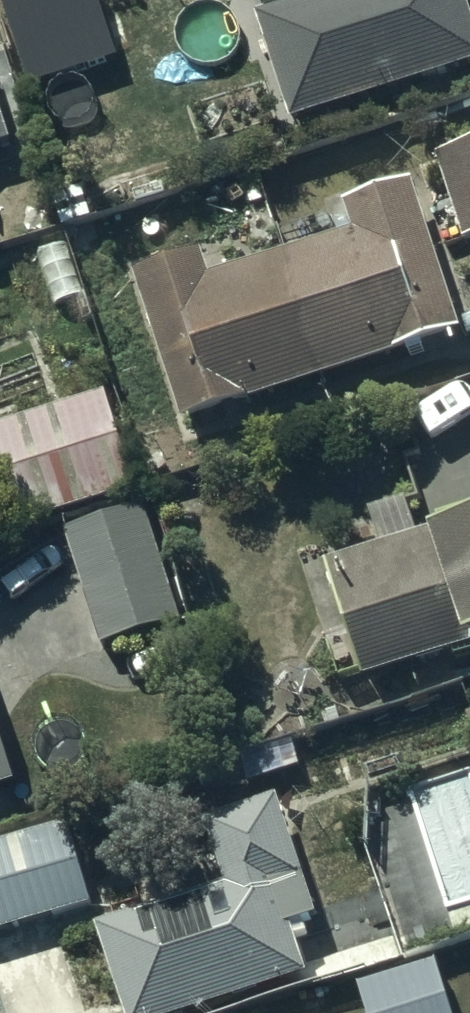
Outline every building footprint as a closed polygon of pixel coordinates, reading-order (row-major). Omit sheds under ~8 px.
[(23,85),(113,58),(95,0),(0,0),(0,9),(23,85)] [(286,121),(469,63),(469,20),(464,0),(257,0),(261,13),(253,16),(286,121)] [(433,156),(459,240),(469,236),(469,144),(433,156)] [(130,274),(178,421),(458,328),(410,182),(344,204),(352,228),(208,276),(200,251),(130,274)] [(0,425),(0,491),(7,513),(127,476),(103,394),(0,425)] [(60,522),(96,648),(180,625),(144,498),(60,522)] [(365,511),(376,549),(322,566),(358,678),(469,642),(469,518),(418,535),(406,498),(365,511)] [(9,785),(0,755),(0,788),(9,785)] [(121,1012),(184,1012),(303,975),(292,942),(329,931),(310,868),(292,874),(269,803),(203,824),(222,882),(92,924),(121,1012)] [(89,905),(66,824),(0,843),(0,930),(89,905)] [(354,984),(363,1012),(445,1012),(427,960),(354,984)]
